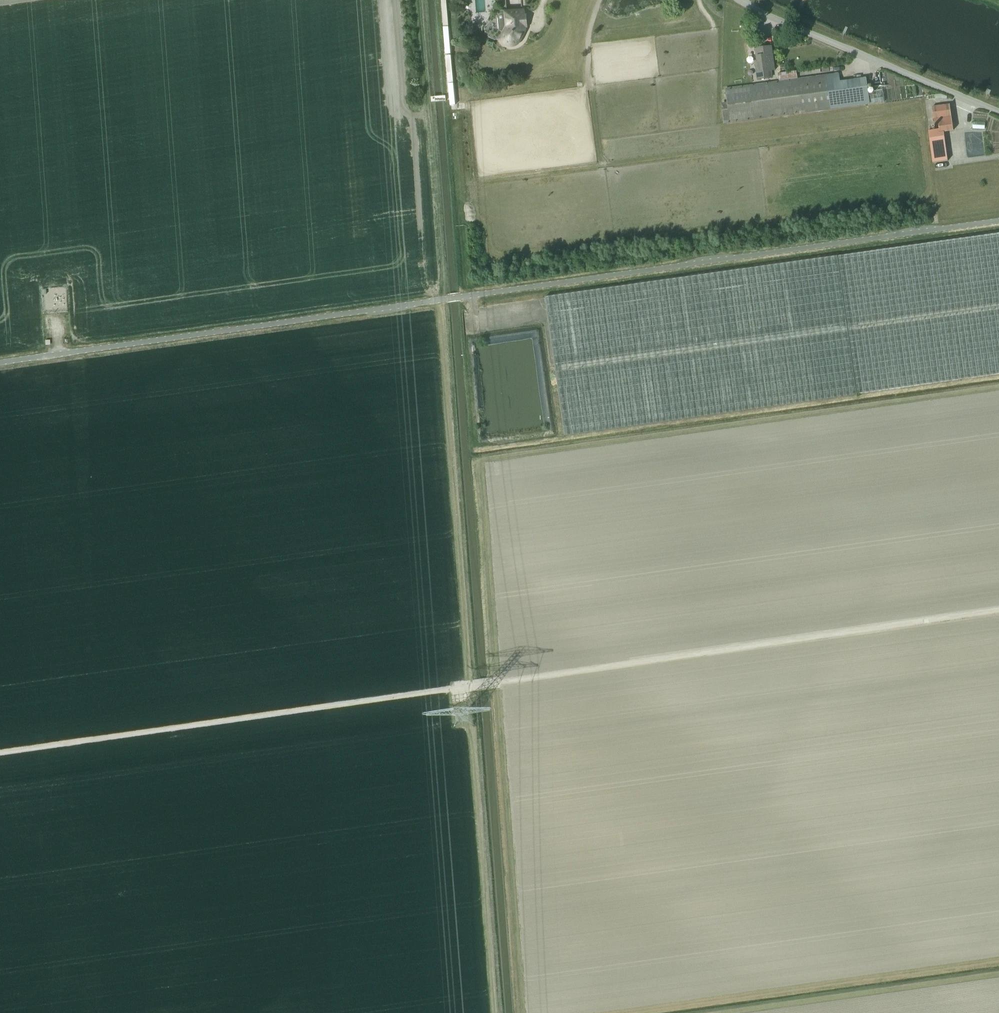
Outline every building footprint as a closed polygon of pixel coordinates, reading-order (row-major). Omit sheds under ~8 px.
[(523,12),(506,13),(507,26),(504,33),(505,34),(505,36),(505,38),(506,40),(508,42),(510,43),(512,43),(514,42),(516,41),(518,39),(519,40),(524,29),(524,25),(528,25),(527,16),(523,17),(523,12)] [(771,70),(774,70),(771,46),(755,48),(757,61),(754,62),(755,66),(758,66),(759,72),(756,72),(757,79),(772,77),(771,70)] [(797,79),(796,72),(796,71),(778,73),(779,81),(725,89),(727,102),(721,103),(724,123),(730,123),(870,103),(866,78),(840,82),(839,73),(797,79)] [(953,130),(951,119),(951,117),(950,105),(932,107),(934,123),(938,123),(939,129),(929,131),(930,139),(933,163),(948,161),(944,132),(953,130)] [(545,297),(565,435),(998,374),(998,233),(545,297)]
